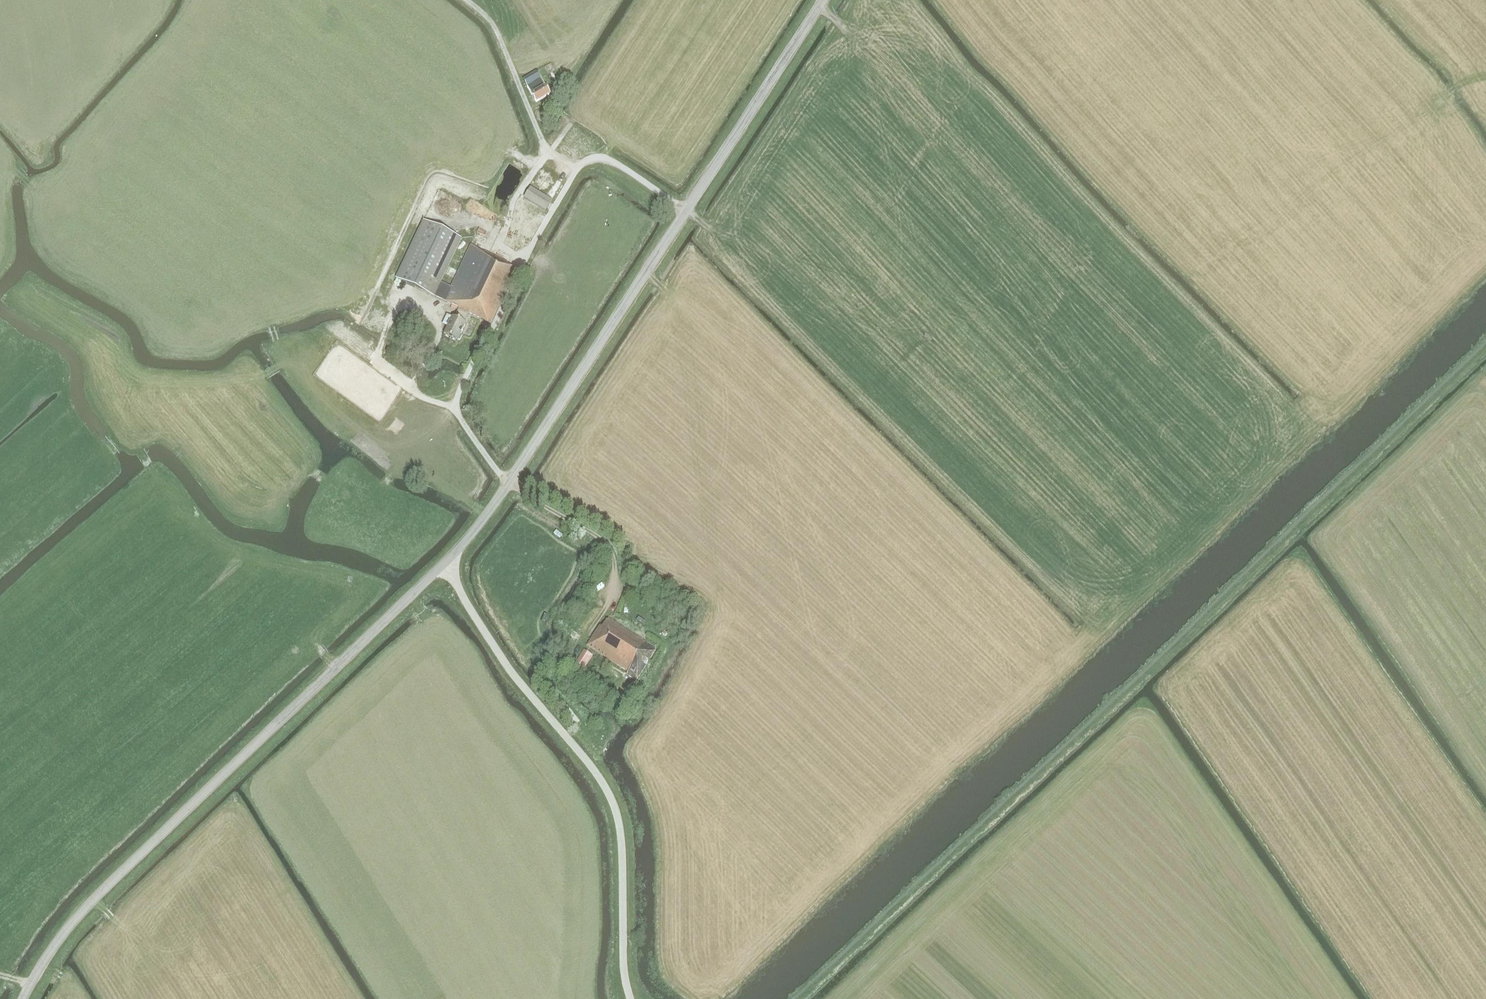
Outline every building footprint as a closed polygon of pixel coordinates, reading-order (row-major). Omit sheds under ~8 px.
[(536,71),(523,79),(537,101),(550,93),(536,71)] [(546,211),(552,200),(531,187),(524,198),(546,211)] [(462,238),(423,220),(395,278),(458,308),(454,318),(453,317),(444,335),(458,341),(466,323),(465,323),(469,313),(491,323),(516,269),(506,264),(507,263),(483,251),(482,253),(477,251),(481,242),(485,243),(490,233),(478,227),(469,245),(471,245),(471,246),(469,245),(450,286),(441,282),(462,238)] [(636,680),(655,650),(647,645),(648,644),(608,618),(602,626),(600,625),(587,645),(628,671),(626,673),(636,680)] [(584,669),(593,657),(584,650),(574,663),(584,669)] [(555,670),(559,664),(555,660),(550,666),(555,670)] [(579,722),(566,706),(562,710),(574,726),(579,722)] [(580,709),(576,713),(582,721),(587,717),(580,709)]
